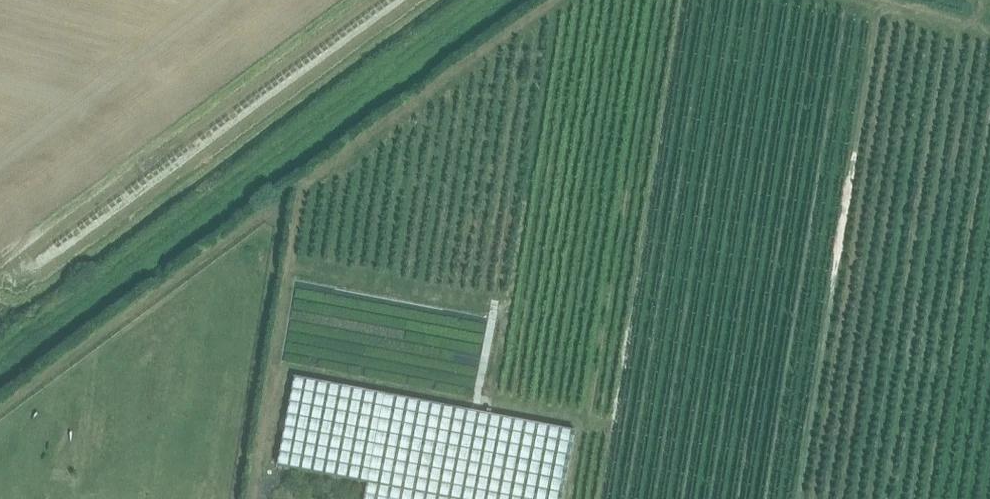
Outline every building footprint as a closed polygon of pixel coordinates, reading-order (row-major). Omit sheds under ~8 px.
[(368,484),(365,498),(563,498),(576,431),(295,377),(278,466),(368,484)]
